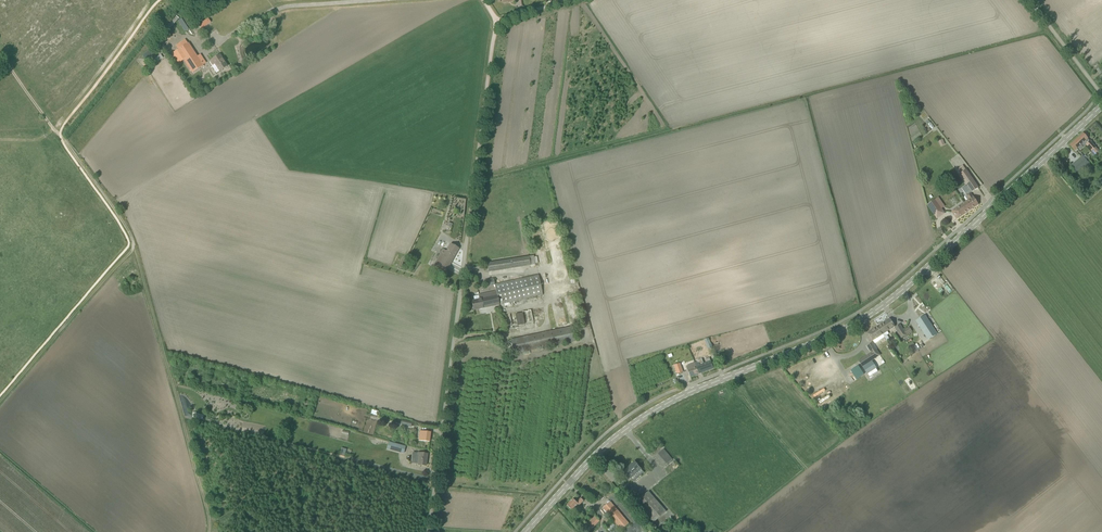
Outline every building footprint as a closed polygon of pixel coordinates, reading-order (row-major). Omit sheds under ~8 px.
[(176,15),(167,25),(170,28),(179,19),(176,15)] [(185,31),(189,29),(182,18),(178,20),(185,31)] [(208,19),(199,25),(201,29),(210,22),(208,19)] [(161,37),(164,41),(170,37),(168,33),(161,37)] [(203,66),(203,65),(197,57),(188,43),(187,44),(185,40),(176,46),(179,49),(177,50),(172,54),(178,63),(183,59),(192,73),(203,66)] [(151,49),(142,54),(146,60),(154,54),(151,49)] [(161,54),(154,60),(156,63),(163,58),(161,54)] [(216,73),(227,66),(220,55),(210,61),(213,65),(212,66),(216,73)] [(146,72),(152,67),(149,62),(142,67),(146,72)] [(1083,134),(1081,136),(1085,141),(1087,144),(1086,145),(1092,151),(1093,150),(1096,153),(1099,151),(1083,134)] [(1085,141),(1081,136),(1070,146),(1075,151),(1085,141)] [(1086,173),(1092,168),(1083,156),(1071,166),(1077,175),(1084,170),(1086,173)] [(978,188),(966,170),(963,166),(957,170),(960,174),(972,192),(978,188)] [(972,209),(978,205),(973,197),(970,193),(972,192),(967,185),(966,187),(966,186),(962,189),(966,194),(967,195),(966,196),(968,197),(969,199),(967,201),(972,209)] [(945,214),(941,209),(935,200),(927,205),(934,214),(937,219),(945,214)] [(951,212),(957,219),(972,209),(967,201),(951,212)] [(443,250),(433,268),(445,274),(459,248),(451,244),(447,252),(443,250)] [(487,263),(489,272),(535,265),(533,256),(487,263)] [(495,284),(496,291),(499,305),(543,295),(538,275),(495,284)] [(136,279),(127,282),(130,291),(139,289),(136,279)] [(473,310),(499,305),(496,291),(479,295),(474,296),(474,300),(471,301),(473,310)] [(538,320),(536,309),(506,315),(508,329),(534,324),(533,321),(538,320)] [(925,315),(916,321),(925,335),(934,329),(925,315)] [(890,319),(878,327),(883,334),(895,326),(890,319)] [(899,334),(904,331),(900,325),(895,328),(899,334)] [(511,340),(514,354),(575,341),(572,326),(511,340)] [(878,327),(867,334),(872,341),(883,334),(878,327)] [(872,343),(867,346),(872,353),(866,356),(869,362),(875,358),(880,355),(876,350),(872,343)] [(912,356),(919,351),(913,343),(907,347),(912,356)] [(866,356),(859,361),(862,367),(869,362),(866,356)] [(697,362),(694,363),(699,374),(714,368),(711,361),(703,364),(702,359),(697,361),(697,362)] [(872,361),(863,367),(868,374),(870,376),(878,371),(876,368),(877,368),(872,361)] [(699,374),(694,363),(686,366),(690,377),(699,374)] [(858,366),(850,371),(856,379),(864,374),(858,366)] [(419,431),(418,440),(429,442),(431,432),(419,431)] [(404,454),(404,453),(404,452),(406,446),(389,442),(387,449),(404,454)] [(672,459),(667,453),(663,449),(654,457),(663,467),(672,459)] [(427,454),(418,453),(418,454),(416,454),(414,464),(418,464),(417,465),(426,466),(427,454)] [(624,471),(630,478),(641,469),(635,462),(624,471)] [(648,492),(636,502),(654,522),(666,512),(648,492)] [(579,506),(584,501),(581,498),(577,502),(573,499),(567,505),(572,510),(577,505),(579,506)] [(603,507),(606,512),(622,530),(629,524),(610,502),(603,507)] [(600,521),(594,516),(583,527),(589,531),(600,521)]
